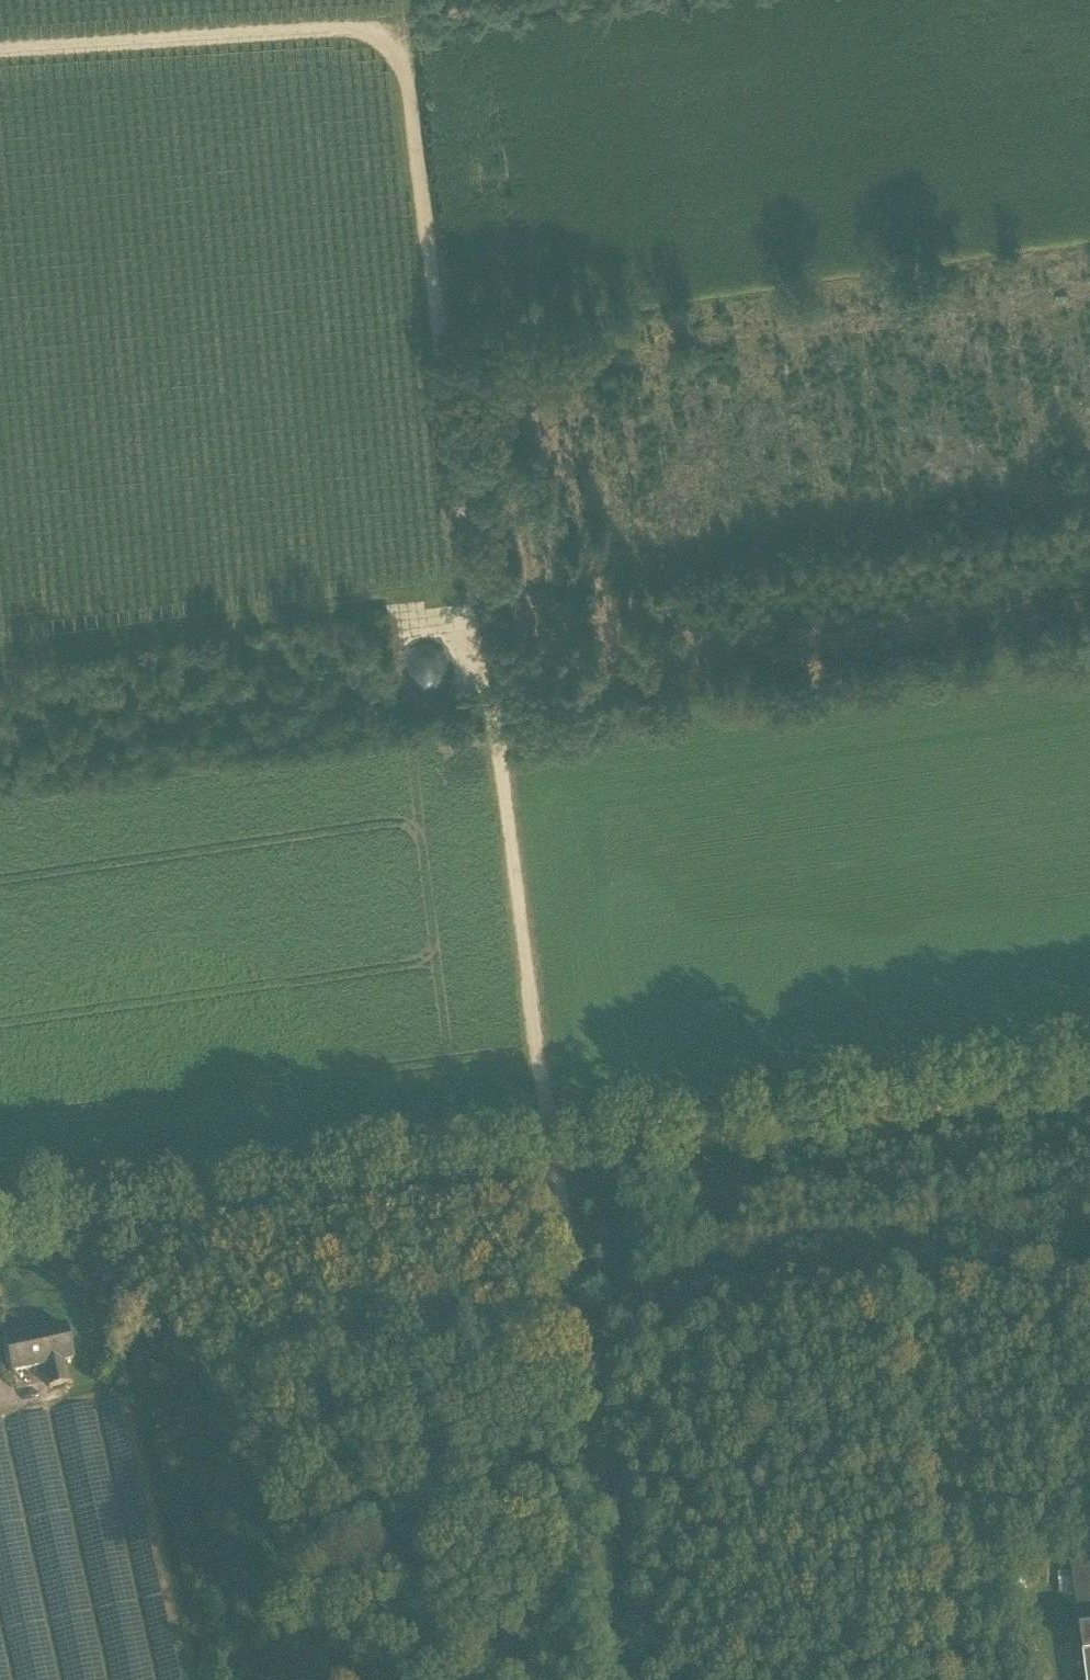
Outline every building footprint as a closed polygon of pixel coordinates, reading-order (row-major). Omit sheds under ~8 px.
[(68,1384),(63,1362),(73,1360),(66,1326),(5,1340),(13,1373),(45,1366),(49,1388),(68,1384)] [(105,1644),(61,1417),(0,1428),(0,1664),(105,1644)] [(1070,1548),(1084,1651),(1081,1651),(1082,1664),(1085,1663),(1088,1679),(1089,1679),(1089,1545),(1070,1548)]
